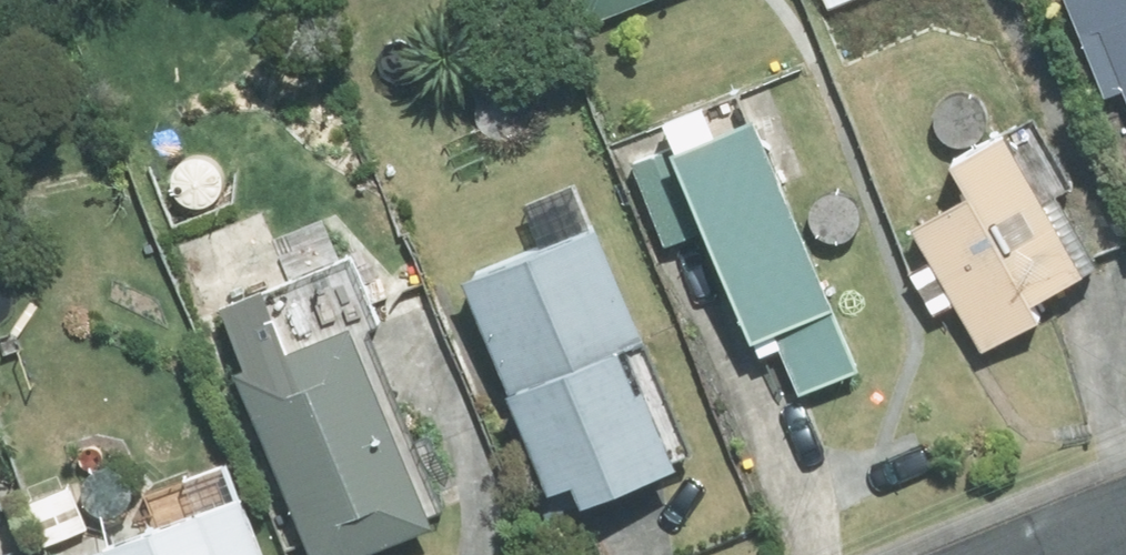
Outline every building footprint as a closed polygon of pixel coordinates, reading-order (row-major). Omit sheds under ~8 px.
[(829,14),(862,0),(823,0),(829,14)] [(1125,111),(1125,0),(1058,0),(1101,104),(1120,96),(1125,111)] [(657,158),(626,173),(663,254),(692,239),(744,355),(748,354),(755,365),(774,356),(797,406),(855,379),(742,130),(704,148),(690,118),(654,134),(668,163),(660,167),(657,158)] [(922,268),(902,281),(929,324),(946,315),(976,363),(1031,331),(1022,314),(1096,270),(1056,205),(1038,214),(996,145),(942,177),(959,205),(904,237),(922,268)] [(505,405),(500,407),(542,504),(562,497),(572,520),(665,479),(615,363),(636,353),(588,242),(459,298),(505,405)] [(301,554),(369,554),(421,533),(338,337),(229,382),(301,554)] [(219,474),(179,490),(191,519),(103,554),(251,554),(219,474)] [(33,531),(40,554),(65,554),(69,553),(58,522),(33,531)]
